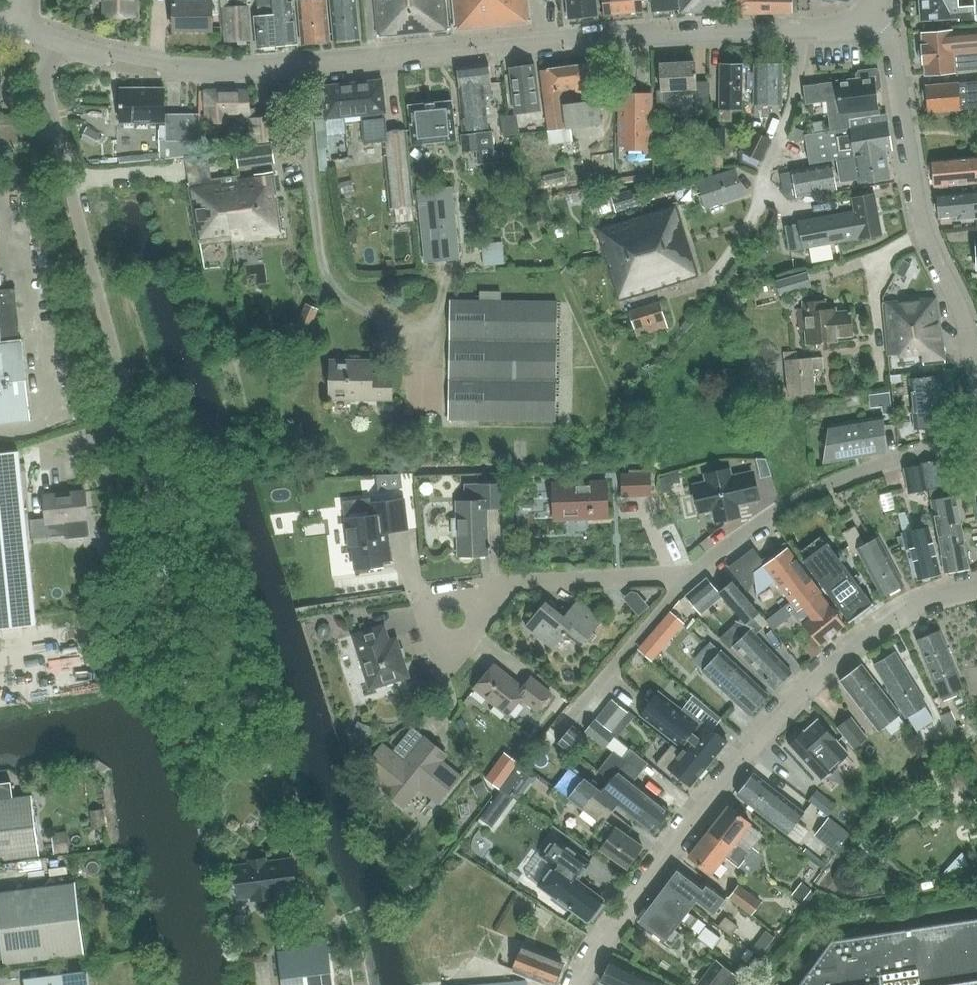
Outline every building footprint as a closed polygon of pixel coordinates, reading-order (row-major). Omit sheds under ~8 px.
[(105,13),(134,13),(134,0),(106,0),(105,13)] [(172,30),(212,29),(212,1),(190,1),(190,0),(172,0),(172,30)] [(249,39),(247,0),(227,0),(227,6),(223,6),(225,41),(249,39)] [(273,0),(259,0),(260,15),(255,16),(257,47),(277,45),(273,0)] [(277,45),(297,43),(295,12),(293,13),(292,1),(289,2),(289,0),(273,0),(277,45)] [(330,41),(326,0),(299,0),(303,43),(330,41)] [(359,38),(356,0),(331,0),(334,40),(345,39),(347,41),(355,40),(356,38),(359,38)] [(379,35),(449,28),(446,0),(376,0),(379,35)] [(457,28),(529,21),(527,0),(455,0),(457,28)] [(568,18),(597,15),(596,0),(567,0),(568,18)] [(641,0),(604,0),(605,14),(642,11),(641,0)] [(678,0),(652,0),(653,10),(679,8),(678,0)] [(679,12),(731,8),(731,0),(678,0),(679,8),(679,12)] [(792,12),(792,0),(733,0),(734,13),(792,12)] [(921,21),(959,18),(959,19),(975,18),(975,14),(976,14),(976,0),(919,0),(921,21)] [(952,32),(951,31),(921,34),(922,44),(918,50),(919,59),(924,63),(925,75),(955,72),(955,71),(976,69),(976,29),(952,32)] [(674,89),(695,89),(695,77),(696,77),(696,73),(695,73),(695,62),(660,63),(661,90),(656,90),(656,112),(675,112),(674,89)] [(742,63),(720,63),(719,120),(731,121),(731,109),(742,109),(742,63)] [(536,98),(539,98),(534,64),(509,68),(514,101),(515,101),(516,111),(537,108),(536,98)] [(573,141),(571,128),(599,124),(596,100),(577,102),(577,98),(596,95),(592,64),(541,71),(549,131),(551,144),(573,141)] [(782,104),(782,64),(754,64),(754,104),(755,104),(755,116),(769,116),(769,104),(782,104)] [(491,84),(489,65),(457,69),(464,131),(488,128),(484,85),(491,84)] [(879,114),(878,108),(879,108),(875,86),(878,85),(880,82),(879,72),(876,69),(859,71),(857,74),(858,79),(804,85),(806,104),(826,101),(828,116),(830,130),(850,127),(849,119),(870,116),(870,115),(877,114),(879,114)] [(382,79),(351,82),(355,116),(360,115),(364,143),(386,141),(390,202),(395,202),(396,210),(412,209),(406,130),(387,131),(385,112),(386,112),(382,79)] [(958,82),(925,85),(925,88),(923,90),(923,98),(926,101),(927,112),(976,108),(976,81),(958,83),(958,82)] [(325,119),(355,116),(351,82),(321,86),(325,119)] [(164,121),(164,89),(120,89),(120,121),(164,121)] [(250,114),(248,91),(206,91),(208,123),(227,122),(226,115),(250,114)] [(620,149),(652,149),(652,93),(620,93),(620,149)] [(413,144),(456,140),(452,101),(409,106),(413,144)] [(21,134),(21,114),(0,114),(0,134),(21,134)] [(519,133),(516,114),(501,117),(504,135),(519,133)] [(878,122),(877,114),(870,115),(870,116),(849,119),(850,127),(830,130),(804,135),(805,139),(807,149),(809,163),(837,159),(886,151),(892,150),(890,137),(887,121),(878,122)] [(167,140),(199,140),(198,115),(167,115),(167,140)] [(252,141),(276,140),(275,116),(251,117),(252,141)] [(797,141),(805,139),(804,135),(803,130),(795,126),(789,136),(797,141)] [(724,154),(725,128),(709,127),(709,153),(724,154)] [(760,161),(770,139),(754,131),(744,153),(760,161)] [(466,152),(477,151),(475,133),(464,134),(466,152)] [(235,148),(237,166),(238,165),(271,161),(272,161),(270,144),(235,148)] [(859,183),(890,179),(888,166),(886,151),(837,159),(838,166),(840,182),(858,179),(859,183)] [(200,243),(233,239),(281,233),(273,172),(254,174),(255,180),(237,182),(213,185),(207,152),(184,155),(200,243)] [(930,166),(931,172),(934,173),(935,186),(976,183),(976,156),(933,160),(933,165),(930,166)] [(832,163),(814,166),(793,169),(797,196),(836,190),(832,163)] [(549,166),(550,175),(570,174),(570,164),(549,166)] [(698,182),(704,201),(706,206),(742,195),(734,170),(698,182)] [(418,190),(425,262),(459,258),(452,187),(426,190),(425,183),(418,184),(419,190),(418,190)] [(611,197),(616,212),(639,205),(634,190),(611,197)] [(960,215),(960,220),(976,218),(976,192),(937,195),(938,202),(935,203),(935,210),(939,211),(939,217),(960,215)] [(785,226),(786,232),(789,250),(881,234),(874,194),(852,198),(854,211),(799,221),(799,223),(790,225),(785,226)] [(618,300),(697,276),(675,204),(596,228),(618,300)] [(484,265),(503,263),(501,242),(482,244),(484,265)] [(780,295),(811,286),(807,273),(776,282),(780,295)] [(29,419),(21,340),(20,340),(14,289),(0,290),(0,422),(29,419)] [(937,298),(884,304),(885,327),(931,323),(931,324),(940,323),(937,298)] [(557,419),(558,301),(450,300),(449,418),(557,419)] [(836,335),(852,334),(850,311),(833,313),(833,308),(824,309),(823,300),(806,301),(806,308),(798,308),(800,330),(807,329),(808,344),(837,342),(836,335)] [(635,328),(665,319),(660,301),(630,311),(635,328)] [(931,323),(885,327),(888,356),(909,354),(922,352),(923,365),(944,362),(940,323),(931,324),(931,323)] [(813,370),(824,369),(823,358),(785,361),(788,396),(814,393),(813,370)] [(391,399),(391,374),(372,374),(372,361),(331,360),(331,399),(391,399)] [(915,429),(943,426),(937,376),(909,379),(915,429)] [(822,463),(888,452),(882,417),(829,426),(822,463)] [(0,452),(0,628),(36,624),(18,451),(0,452)] [(765,459),(755,459),(760,478),(772,475),(765,459)] [(922,465),(921,465),(922,470),(924,469),(928,489),(937,537),(961,532),(952,482),(941,485),(936,461),(921,463),(922,465)] [(928,489),(924,469),(922,470),(921,465),(903,468),(908,493),(926,490),(926,489),(928,489)] [(694,486),(700,513),(713,510),(716,522),(736,518),(733,506),(759,500),(753,473),(731,478),(730,470),(709,474),(711,482),(694,486)] [(623,497),(651,496),(650,473),(622,474),(623,497)] [(400,474),(376,474),(377,490),(402,487),(400,474)] [(555,520),(607,518),(606,481),(554,483),(555,520)] [(457,519),(452,519),(453,536),(458,535),(458,555),(488,554),(487,507),(503,507),(502,483),(465,484),(466,501),(457,501),(457,519)] [(48,522),(50,536),(87,533),(86,519),(88,518),(85,490),(43,494),(46,518),(46,522),(48,522)] [(370,497),(343,500),(346,518),(349,550),(353,549),(356,568),(381,564),(381,561),(391,559),(387,531),(408,528),(404,499),(370,503),(370,497)] [(882,597),(903,586),(878,538),(864,546),(854,528),(842,534),(853,555),(858,552),(882,597)] [(939,576),(928,528),(901,534),(905,551),(909,550),(916,581),(920,580),(923,582),(927,581),(929,578),(939,576)] [(968,569),(961,532),(937,537),(944,574),(968,569)] [(774,581),(797,611),(819,595),(821,594),(787,549),(776,535),(775,535),(784,546),(754,568),(756,595),(757,595),(757,594),(774,581)] [(873,604),(827,543),(803,561),(849,622),(873,604)] [(742,558),(728,568),(745,591),(751,587),(749,567),(742,558)] [(721,593),(707,577),(685,597),(701,614),(720,596),(722,594),(721,593)] [(732,583),(721,593),(722,594),(720,596),(740,619),(731,627),(741,637),(733,645),(774,689),(792,672),(754,632),(761,626),(753,618),(758,613),(732,583)] [(819,595),(797,611),(793,614),(819,646),(844,626),(819,595)] [(559,613),(545,602),(525,625),(554,648),(566,634),(581,646),(602,620),(577,600),(569,610),(564,606),(559,613)] [(670,613),(650,634),(663,646),(683,625),(670,613)] [(384,624),(352,634),(369,689),(409,677),(397,637),(389,639),(384,624)] [(956,691),(962,688),(938,632),(916,641),(940,697),(942,700),(957,694),(956,691)] [(768,696),(721,652),(710,665),(703,672),(750,715),(768,696)] [(926,705),(910,679),(894,654),(874,666),(906,718),(908,717),(917,731),(935,720),(926,706),(926,705)] [(522,688),(494,664),(475,687),(508,714),(521,698),(536,711),(551,693),(531,677),(522,688)] [(878,731),(898,715),(859,665),(839,680),(878,731)] [(638,714),(679,747),(683,743),(709,764),(727,742),(705,724),(697,734),(693,731),(700,722),(658,689),(638,714)] [(612,731),(627,712),(611,700),(596,718),(612,731)] [(957,726),(951,711),(941,715),(947,730),(957,726)] [(854,748),(867,738),(850,717),(838,727),(854,748)] [(594,718),(584,731),(605,748),(607,746),(614,752),(598,772),(611,783),(603,793),(617,804),(653,833),(670,811),(633,782),(648,762),(630,748),(614,736),(615,735),(594,718)] [(791,742),(788,744),(821,779),(849,754),(817,719),(804,731),(803,730),(800,734),(796,733),(791,738),(791,742)] [(433,755),(438,749),(425,738),(396,773),(415,790),(418,786),(436,802),(458,776),(433,755)] [(692,786),(709,764),(683,743),(679,747),(678,749),(672,744),(655,764),(670,775),(673,771),(692,786)] [(378,776),(396,754),(383,744),(366,766),(378,776)] [(504,753),(485,780),(499,790),(501,788),(519,763),(504,753)] [(537,777),(519,763),(501,788),(520,802),(525,794),(523,793),(531,783),(532,784),(537,777)] [(568,770),(554,786),(569,799),(581,808),(602,825),(596,833),(606,840),(600,848),(627,867),(642,846),(616,826),(615,827),(605,820),(617,804),(603,793),(596,788),(585,779),(582,782),(568,770)] [(967,770),(953,777),(960,791),(961,791),(966,799),(976,793),(976,792),(973,785),(974,784),(967,770)] [(811,831),(799,822),(805,815),(754,775),(738,796),(788,836),(789,835),(800,844),(811,831)] [(0,783),(0,859),(40,854),(33,795),(13,797),(11,781),(0,783)] [(829,816),(837,807),(817,790),(809,800),(829,816)] [(729,807),(716,824),(709,833),(744,860),(752,866),(761,853),(753,847),(748,852),(737,843),(738,841),(751,825),(729,807)] [(106,825),(104,809),(89,810),(91,827),(106,825)] [(486,810),(479,819),(491,828),(498,818),(486,810)] [(844,832),(828,819),(820,830),(835,842),(834,845),(838,848),(850,833),(846,830),(844,832)] [(69,849),(67,830),(51,832),(53,851),(69,849)] [(744,860),(709,833),(703,841),(690,858),(712,875),(725,858),(726,857),(739,867),(744,860)] [(541,856),(526,877),(538,886),(553,896),(551,899),(565,910),(567,911),(569,908),(587,921),(590,917),(593,919),(603,906),(600,903),(603,899),(577,880),(590,863),(565,845),(555,837),(541,856)] [(952,873),(976,857),(976,854),(971,844),(945,861),(952,873)] [(830,859),(824,853),(816,862),(823,868),(830,859)] [(277,895),(298,892),(294,857),(268,860),(267,857),(247,859),(248,863),(233,865),(237,900),(250,899),(250,902),(278,898),(277,895)] [(680,871),(667,888),(691,907),(696,900),(714,914),(725,899),(721,896),(721,895),(708,885),(704,890),(680,871)] [(811,889),(801,881),(791,894),(801,901),(811,889)] [(76,882),(0,892),(0,963),(85,953),(76,882)] [(752,914),(761,902),(738,885),(729,897),(752,914)] [(667,888),(653,905),(678,925),(681,921),(692,929),(700,919),(689,910),(691,907),(667,888)] [(675,929),(678,925),(653,905),(639,922),(672,948),(682,935),(675,929)] [(738,926),(726,916),(718,925),(730,935),(738,926)] [(831,940),(799,984),(976,984),(976,917),(831,940)] [(712,948),(720,937),(706,926),(699,934),(698,937),(712,948)] [(775,937),(766,929),(751,948),(760,955),(775,937)] [(310,947),(279,952),(283,984),(332,984),(326,938),(309,940),(310,947)] [(563,963),(522,947),(513,971),(548,984),(554,984),(563,963)] [(716,958),(696,984),(697,984),(733,984),(740,976),(716,958)] [(600,981),(601,981),(609,984),(662,984),(611,960),(600,981)] [(25,984),(90,984),(88,969),(24,977),(25,984)]
